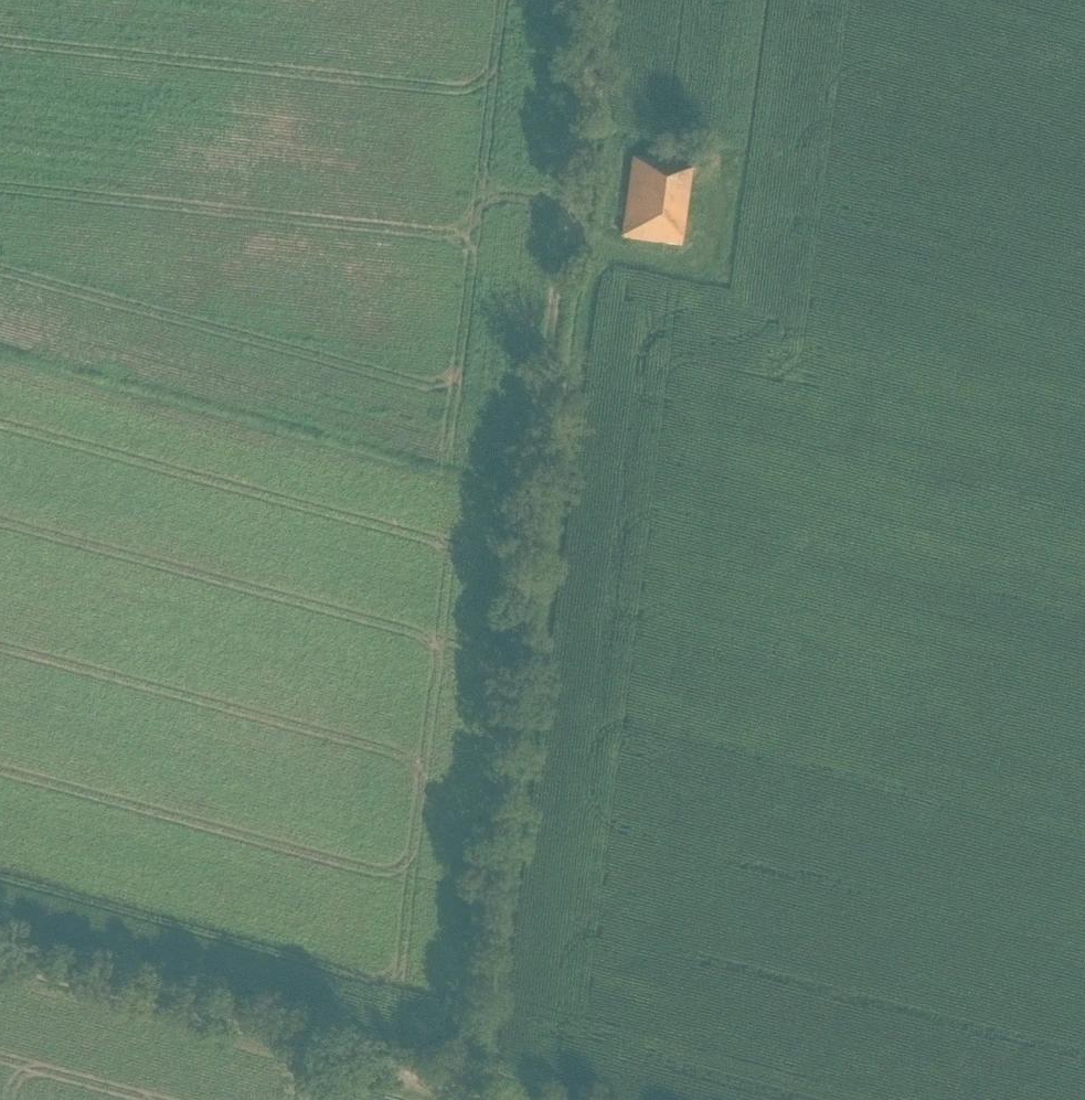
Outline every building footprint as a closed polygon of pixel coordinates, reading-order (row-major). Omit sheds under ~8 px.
[(623,238),(645,241),(681,246),(692,169),(634,160),(623,238)]
